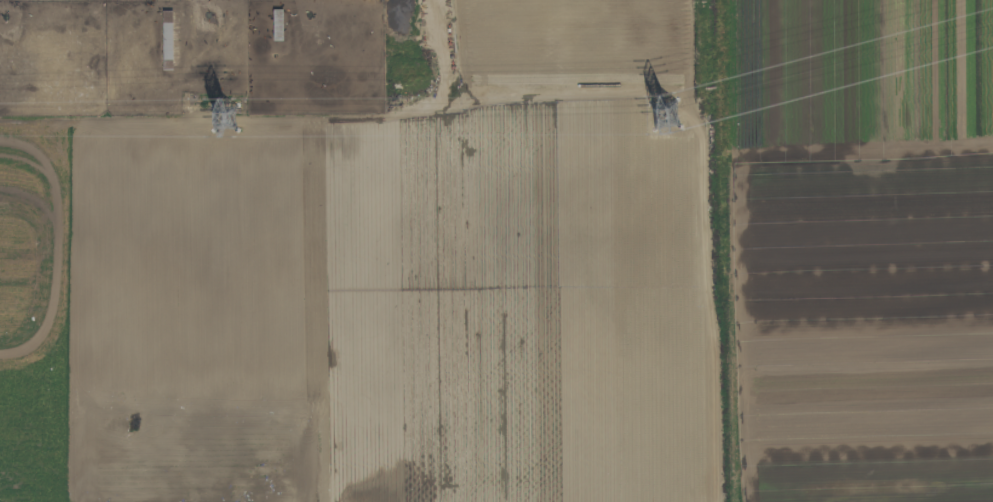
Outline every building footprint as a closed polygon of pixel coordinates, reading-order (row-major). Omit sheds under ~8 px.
[(171,59),(170,11),(161,11),(162,60),(171,59)]
